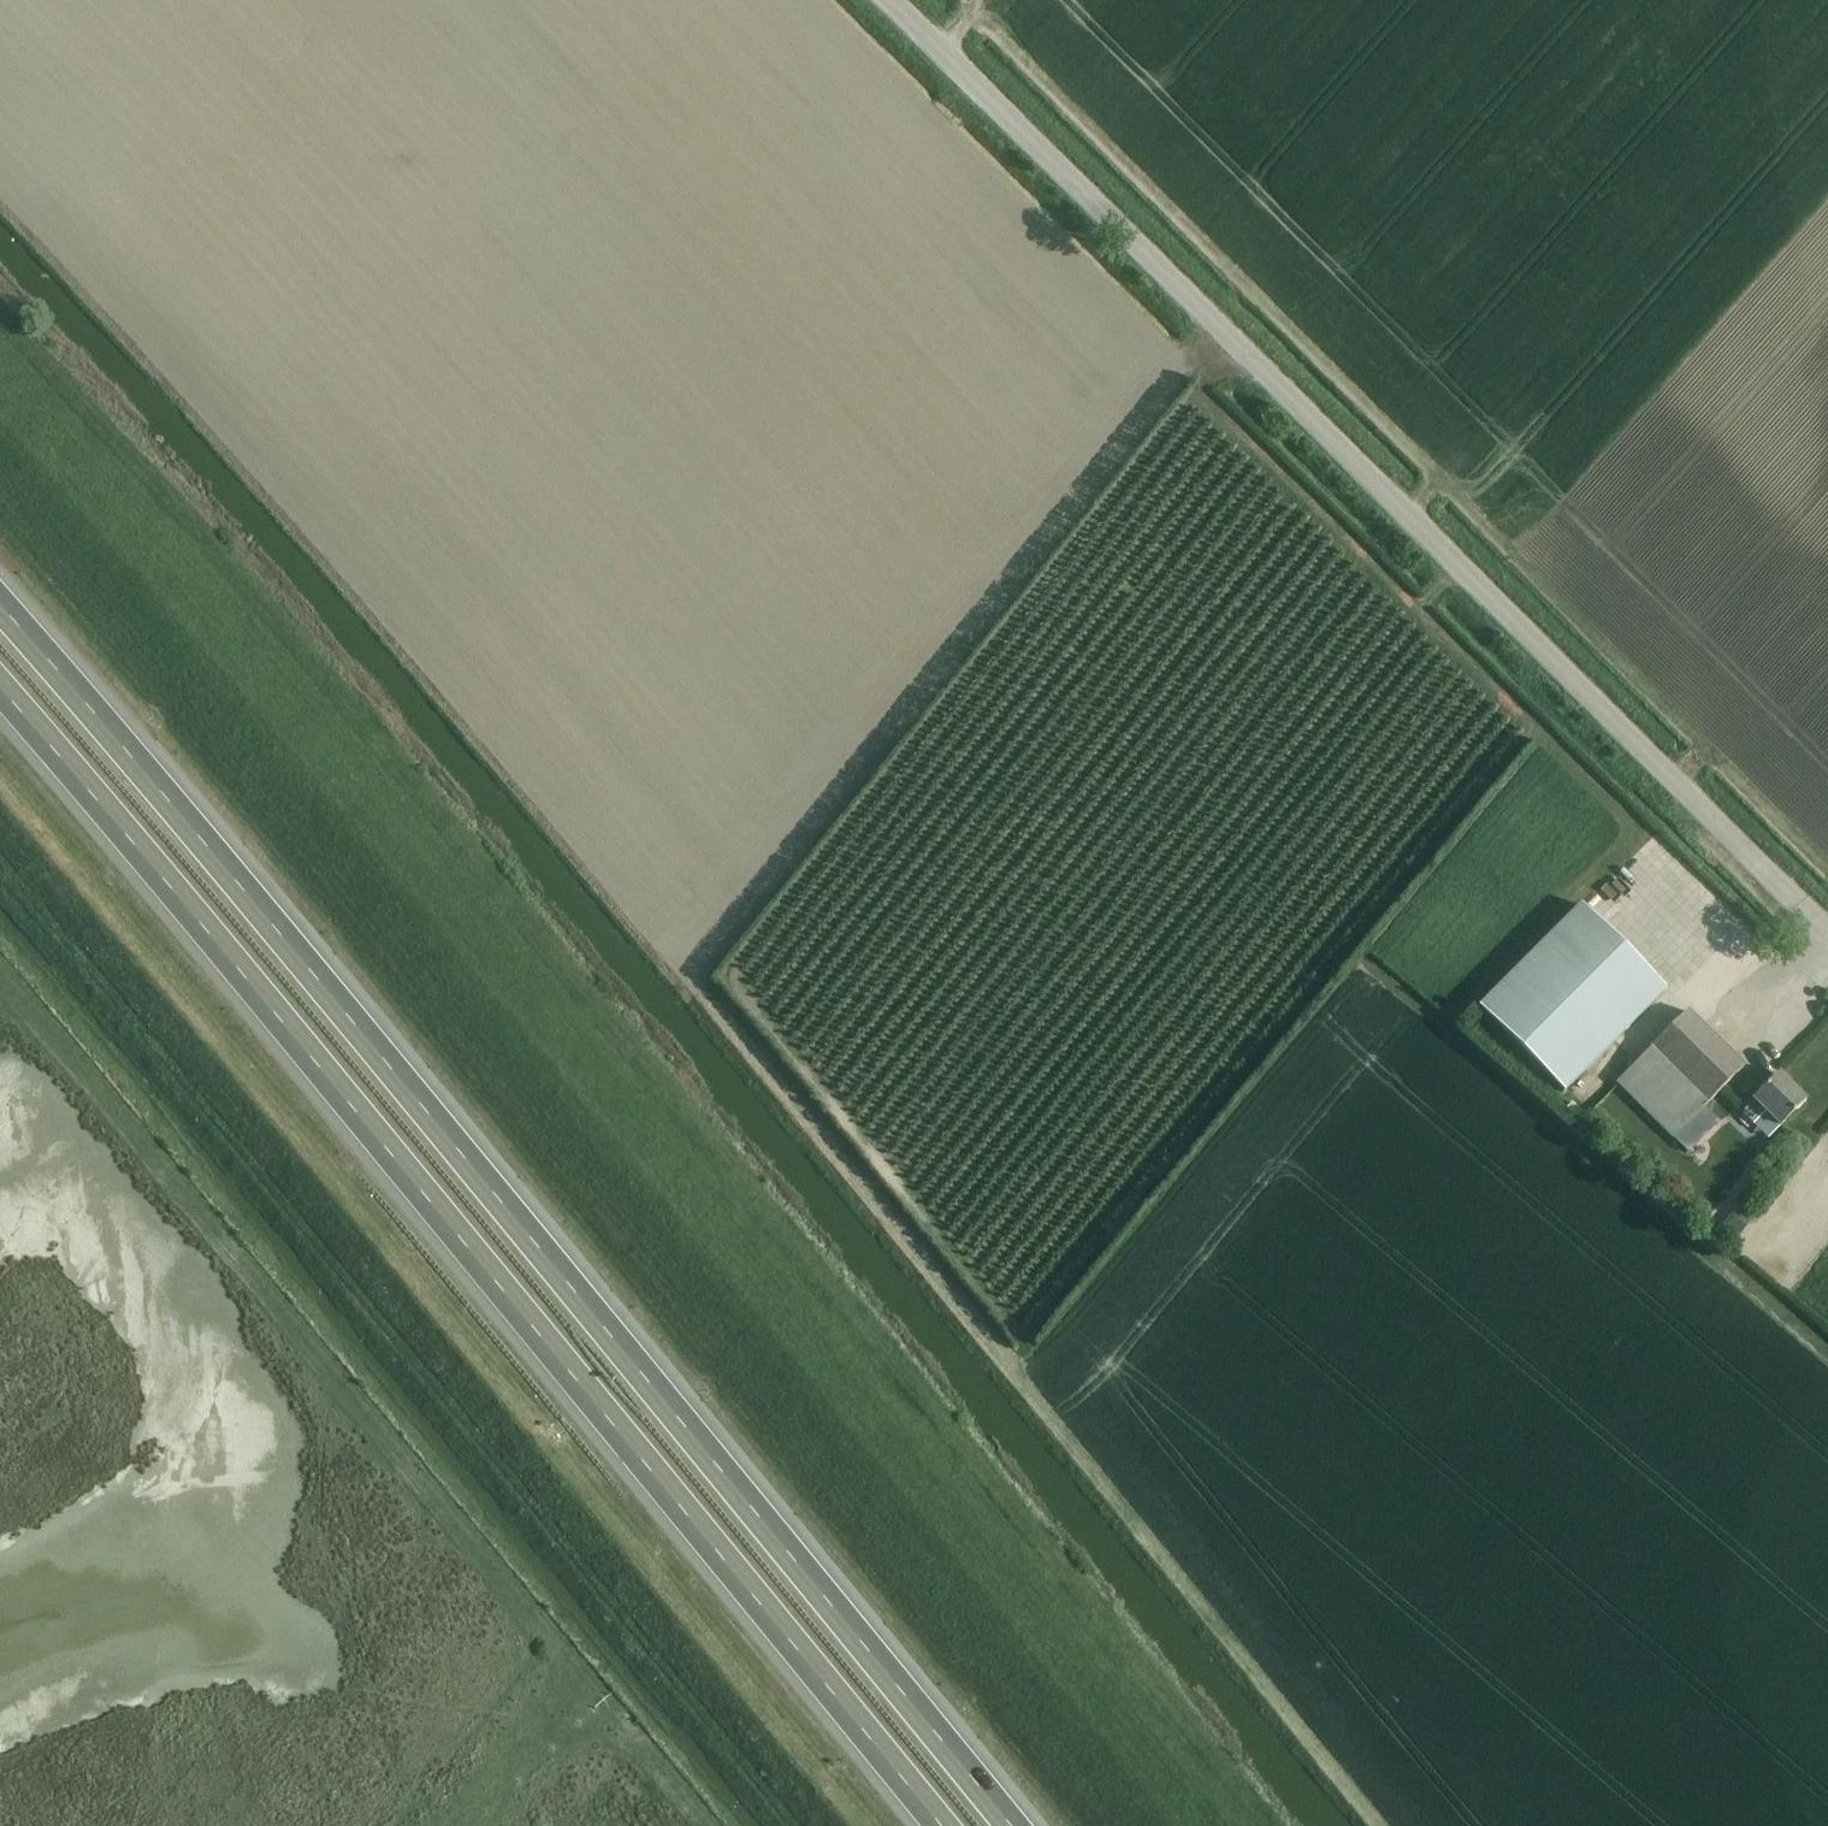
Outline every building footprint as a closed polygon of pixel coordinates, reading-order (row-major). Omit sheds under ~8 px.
[(1670,991),(1583,908),(1483,1011),(1569,1095),(1670,991)] [(1687,1008),(1617,1080),(1674,1136),(1703,1106),(1744,1064),(1687,1008)] [(1751,1096),(1754,1099),(1741,1111),(1752,1124),(1765,1111),(1781,1127),(1807,1100),(1777,1070),(1751,1096)] [(1703,1106),(1674,1136),(1690,1150),(1718,1121),(1703,1106)]
